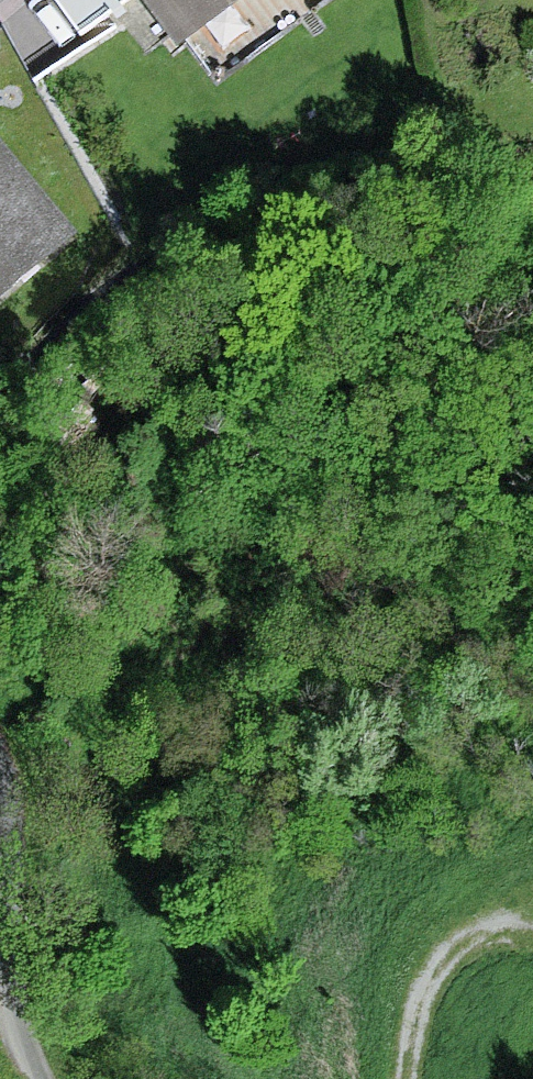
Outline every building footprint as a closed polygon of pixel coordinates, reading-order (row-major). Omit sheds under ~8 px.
[(84,44),(137,6),(133,0),(52,0),(84,44)] [(137,6),(174,50),(184,43),(220,90),(342,0),(133,0),(137,6)] [(0,152),(0,313),(80,246),(0,152)]
